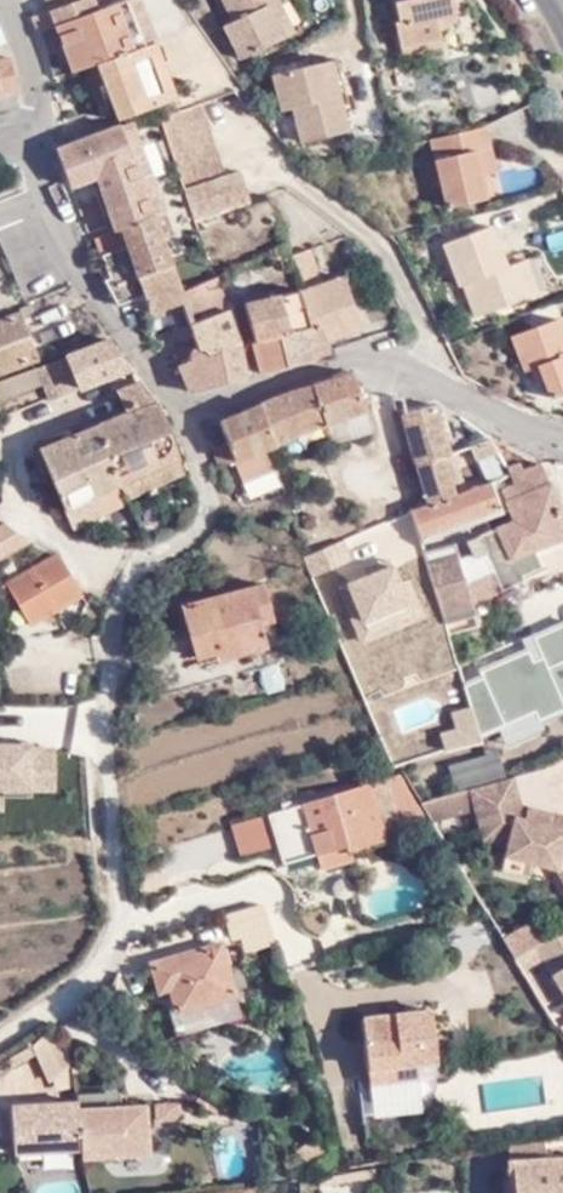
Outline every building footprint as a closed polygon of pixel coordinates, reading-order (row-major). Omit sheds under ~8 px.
[(96,61),(145,43),(128,0),(113,0),(99,6),(96,0),(43,0),(68,68),(95,58),(96,61)] [(153,40),(138,0),(128,0),(145,43),(153,40)] [(284,38),(269,6),(278,1),(277,0),(226,0),(235,19),(226,24),(242,57),(284,38)] [(284,38),(299,31),(285,0),(280,0),(278,1),(269,6),(284,38)] [(458,12),(456,0),(399,0),(403,19),(398,20),(404,45),(443,37),(440,23),(439,16),(458,12)] [(459,19),(458,12),(439,16),(440,23),(459,19)] [(445,44),(443,37),(404,45),(405,52),(445,44)] [(96,61),(118,119),(174,97),(153,40),(145,43),(96,61)] [(18,86),(11,56),(0,58),(0,90),(18,86)] [(340,59),(323,64),(335,114),(343,112),(351,111),(340,59)] [(335,114),(323,64),(275,74),(284,110),(293,110),(300,143),(346,133),(343,112),(335,114)] [(0,90),(0,109),(19,105),(21,101),(18,86),(0,90)] [(226,173),(199,96),(158,111),(197,222),(252,201),(241,167),(226,173)] [(133,120),(119,124),(153,213),(157,225),(170,218),(133,120)] [(153,213),(119,124),(58,148),(71,184),(95,176),(115,229),(153,213)] [(483,128),(429,141),(433,159),(438,183),(445,208),(483,198),(478,177),(472,152),(488,148),(483,128)] [(494,173),(488,148),(472,152),(478,177),(494,173)] [(438,183),(433,159),(426,160),(432,184),(438,183)] [(103,260),(99,262),(107,284),(120,304),(134,300),(140,314),(149,311),(138,275),(171,263),(163,241),(157,225),(153,213),(115,229),(97,237),(103,260)] [(529,292),(518,259),(515,261),(500,219),(437,240),(453,287),(457,284),(466,313),(529,292)] [(298,291),(321,284),(300,231),(279,238),(283,248),(298,291)] [(530,255),(518,259),(529,292),(541,288),(530,255)] [(149,311),(181,300),(185,298),(182,292),(171,263),(138,275),(149,311)] [(322,342),(359,327),(341,278),(321,284),(298,291),(310,327),(315,326),(322,342)] [(279,333),(310,327),(298,291),(244,306),(252,339),(279,333)] [(37,357),(21,316),(32,310),(30,304),(18,308),(20,312),(0,319),(0,372),(37,357)] [(202,354),(238,342),(236,336),(226,310),(190,324),(199,345),(202,354)] [(557,320),(512,337),(524,372),(538,366),(550,398),(562,393),(562,335),(557,320)] [(326,351),(322,342),(315,326),(310,327),(279,333),(288,365),(311,360),(326,351)] [(260,372),(288,365),(279,333),(252,339),(260,372)] [(77,386),(129,366),(109,339),(64,356),(77,386)] [(190,391),(245,377),(238,342),(202,354),(199,345),(191,351),(192,360),(179,365),(190,391)] [(173,348),(179,365),(192,360),(191,351),(190,347),(173,348)] [(47,398),(77,386),(64,356),(37,367),(42,382),(47,398)] [(42,382),(37,367),(20,374),(26,389),(42,382)] [(0,381),(0,399),(26,389),(20,374),(0,381)] [(325,423),(332,443),(333,444),(349,440),(343,416),(363,409),(353,374),(312,387),(325,423)] [(179,455),(173,439),(158,403),(140,381),(118,390),(126,413),(97,425),(119,481),(179,455)] [(276,443),(325,423),(312,387),(287,395),(260,405),(276,443)] [(401,407),(398,397),(374,395),(380,412),(401,407)] [(215,454),(220,467),(267,446),(276,443),(260,405),(220,421),(228,444),(221,447),(215,454)] [(436,406),(434,405),(402,413),(416,462),(428,504),(448,497),(437,460),(450,457),(436,406)] [(343,416),(349,440),(370,434),(363,409),(343,416)] [(72,525),(127,500),(125,497),(119,481),(97,425),(40,448),(72,525)] [(496,452),(490,439),(470,447),(475,460),(496,452)] [(119,481),(125,497),(185,471),(179,455),(119,481)] [(397,467),(411,511),(428,504),(416,462),(397,467)] [(526,478),(522,469),(520,462),(505,468),(508,475),(513,483),(526,478)] [(552,462),(540,463),(550,487),(560,483),(552,462)] [(540,463),(522,469),(526,478),(513,483),(502,488),(507,501),(505,502),(512,520),(466,540),(474,558),(485,553),(494,574),(517,565),(521,574),(535,568),(528,554),(533,551),(548,543),(553,553),(562,549),(562,489),(560,483),(550,487),(540,463)] [(411,511),(420,535),(493,508),(484,483),(448,497),(428,504),(411,511)] [(27,540),(2,523),(0,524),(0,556),(27,540)] [(324,540),(306,547),(318,575),(337,568),(327,548),(324,540)] [(539,567),(533,551),(528,554),(535,568),(539,567)] [(81,595),(58,554),(0,588),(0,602),(12,595),(28,624),(81,595)] [(397,558),(337,582),(361,642),(421,618),(397,558)] [(439,599),(467,586),(458,559),(430,567),(439,599)] [(523,581),(521,574),(517,565),(494,574),(467,586),(472,600),(472,603),(523,581)] [(278,642),(262,585),(183,605),(196,657),(218,652),(219,659),(278,642)] [(442,611),(472,600),(467,586),(439,599),(442,611)] [(459,710),(471,707),(469,697),(457,701),(459,710)] [(54,747),(0,747),(0,788),(54,788),(54,747)] [(452,775),(454,781),(456,790),(504,776),(496,753),(450,766),(452,775)] [(449,792),(454,781),(452,775),(446,767),(439,764),(431,764),(423,769),(419,778),(420,784),(423,792),(429,795),(435,797),(443,796),(449,792)] [(420,803),(403,775),(387,780),(395,811),(399,822),(428,814),(420,803)] [(512,777),(472,788),(484,836),(505,841),(503,851),(504,852),(502,864),(528,872),(530,859),(558,866),(562,877),(562,829),(548,825),(551,812),(519,803),(512,777)] [(399,822),(395,811),(378,816),(369,787),(270,814),(278,842),(284,861),(320,852),(346,845),(348,852),(387,842),(385,832),(401,829),(399,822)] [(551,812),(548,825),(562,829),(562,815),(551,812)] [(278,842),(270,814),(232,825),(240,852),(278,842)] [(350,861),(348,852),(346,845),(320,852),(324,868),(350,861)] [(538,946),(562,990),(562,931),(538,946)] [(169,990),(175,1012),(237,995),(222,941),(150,961),(159,992),(169,990)] [(237,995),(175,1012),(170,1014),(173,1027),(241,1008),(237,995)] [(369,1068),(418,1064),(437,1062),(432,1012),(364,1018),(369,1068)] [(41,1045),(49,1070),(64,1065),(55,1040),(41,1045)] [(419,1078),(418,1064),(369,1068),(370,1084),(419,1078)] [(74,1100),(10,1104),(13,1154),(78,1150),(75,1109),(74,1100)] [(75,1109),(78,1150),(78,1159),(146,1155),(143,1105),(75,1109)] [(544,1138),(511,1143),(514,1192),(562,1192),(562,1161),(545,1161),(544,1138)]
